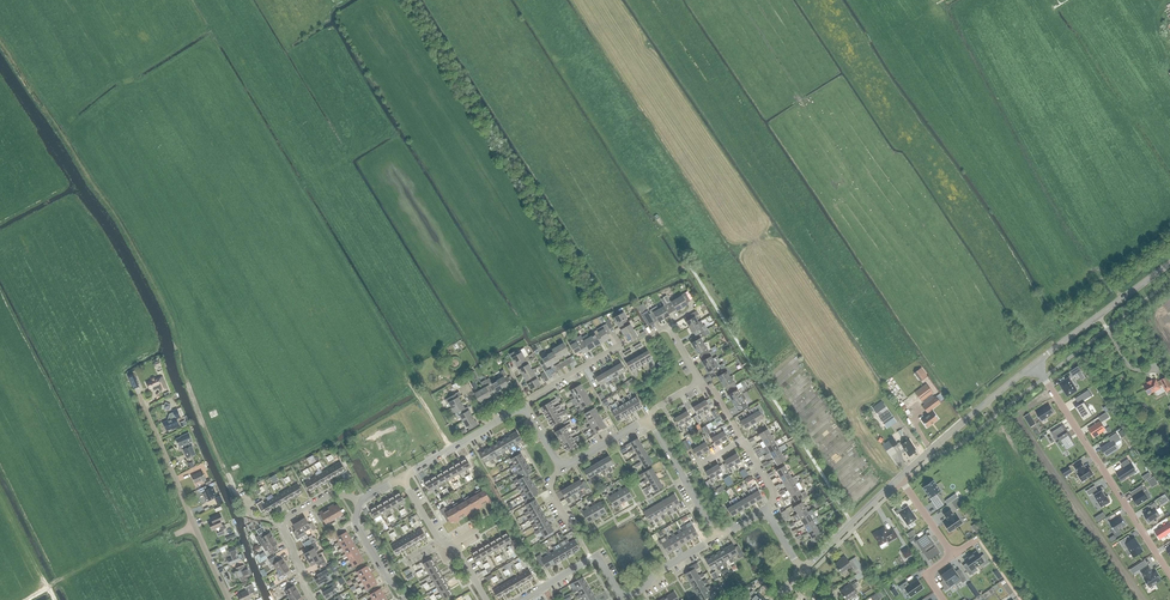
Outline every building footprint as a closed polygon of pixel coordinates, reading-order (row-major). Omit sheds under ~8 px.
[(682,296),(677,298),(682,308),(688,305),(686,302),(690,300),(685,293),(681,295),(682,296)] [(671,301),(667,303),(672,311),(676,309),(677,311),(682,308),(677,298),(675,296),(670,300),(671,301)] [(666,301),(663,297),(660,299),(664,305),(663,306),(664,306),(659,309),(664,319),(670,315),(668,313),(672,311),(667,303),(666,301)] [(647,315),(645,313),(642,315),(648,325),(657,319),(659,322),(664,319),(659,309),(657,306),(650,310),(651,311),(650,311),(651,313),(647,315)] [(686,322),(689,327),(698,322),(695,317),(698,315),(696,311),(686,317),(688,320),(686,322)] [(617,324),(619,327),(627,322),(625,319),(627,318),(623,312),(614,318),(618,324),(617,324)] [(694,331),(696,335),(707,329),(705,325),(704,326),(701,321),(698,322),(689,327),(692,333),(694,331)] [(629,325),(627,322),(619,327),(620,330),(621,329),(624,335),(634,330),(630,324),(629,325)] [(602,326),(597,329),(604,341),(609,338),(608,334),(611,332),(609,329),(610,328),(607,323),(602,326)] [(594,334),(590,337),(595,346),(601,343),(604,342),(604,341),(597,329),(597,330),(593,332),(594,334)] [(691,343),(695,349),(704,343),(701,338),(707,335),(704,331),(707,329),(696,335),(699,339),(691,343)] [(628,341),(637,336),(634,330),(624,335),(628,341)] [(645,331),(640,334),(637,336),(639,339),(647,334),(645,331)] [(581,335),(578,337),(586,352),(589,350),(595,346),(590,337),(588,334),(582,337),(581,335)] [(586,352),(578,337),(574,339),(569,342),(576,354),(582,351),(583,354),(586,352)] [(563,343),(558,346),(563,355),(569,352),(563,343)] [(700,353),(702,357),(709,352),(707,348),(707,349),(704,343),(695,349),(698,354),(700,353)] [(553,352),(557,359),(563,355),(558,346),(552,349),(553,352)] [(522,352),(519,354),(517,350),(510,354),(512,358),(513,358),(516,363),(515,364),(517,367),(526,362),(525,361),(529,359),(527,356),(525,358),(522,352)] [(648,363),(653,360),(648,351),(642,354),(648,363)] [(557,359),(553,352),(548,355),(553,364),(559,361),(557,359)] [(702,362),(705,367),(717,360),(716,360),(718,359),(717,356),(713,359),(709,352),(702,357),(704,360),(702,362)] [(642,354),(637,357),(642,366),(648,363),(642,354)] [(553,364),(548,355),(542,358),(547,367),(550,365),(552,368),(555,367),(553,364)] [(632,360),(637,369),(642,366),(637,357),(632,360)] [(532,370),(528,364),(530,363),(528,360),(526,362),(517,367),(519,370),(523,375),(532,370)] [(632,372),(637,369),(632,360),(627,363),(632,372)] [(716,371),(717,372),(725,367),(723,364),(720,366),(717,360),(705,367),(708,373),(712,371),(713,372),(714,372),(716,371)] [(626,371),(621,363),(615,367),(619,375),(622,379),(624,378),(623,375),(622,375),(621,374),(626,371)] [(1078,366),(1070,372),(1073,376),(1081,371),(1078,366)] [(617,379),(616,379),(615,377),(619,375),(615,367),(608,370),(613,378),(616,383),(618,381),(617,379)] [(718,377),(721,382),(730,377),(727,372),(728,371),(725,367),(717,372),(719,376),(718,377)] [(527,384),(528,384),(537,379),(538,378),(533,369),(532,370),(523,375),(526,381),(525,381),(527,384)] [(500,372),(503,377),(497,380),(503,389),(509,386),(512,385),(510,381),(508,377),(504,370),(500,372)] [(610,383),(609,381),(613,378),(608,370),(602,374),(607,382),(609,386),(612,385),(610,382),(610,383)] [(921,380),(927,376),(924,372),(918,376),(921,380)] [(128,376),(133,389),(139,386),(134,374),(128,376)] [(606,389),(604,386),(602,384),(607,382),(602,374),(596,378),(603,390),(606,389)] [(664,386),(667,393),(690,381),(688,378),(685,379),(684,376),(664,386)] [(156,378),(155,377),(154,377),(153,377),(152,377),(151,378),(151,379),(151,380),(151,381),(147,383),(150,389),(153,388),(154,390),(159,388),(161,392),(167,389),(162,377),(156,379),(156,378)] [(726,386),(728,390),(736,385),(734,382),(733,382),(730,377),(721,382),(724,388),(726,386)] [(1144,386),(1148,394),(1157,390),(1161,388),(1160,387),(1163,385),(1166,392),(1169,390),(1169,385),(1166,377),(1160,381),(1157,383),(1156,380),(1152,382),(1151,380),(1147,383),(1148,384),(1144,386)] [(489,378),(486,380),(494,395),(497,393),(497,392),(503,389),(497,380),(492,383),(489,378)] [(792,388),(790,383),(794,382),(793,378),(780,382),(782,391),(792,388)] [(1063,389),(1064,391),(1065,391),(1068,396),(1076,390),(1068,378),(1060,384),(1063,388),(1063,389)] [(528,384),(531,390),(533,389),(535,388),(540,384),(537,379),(528,384)] [(483,388),(480,390),(485,399),(491,396),(494,395),(486,380),(481,383),(483,388)] [(571,399),(575,397),(574,396),(584,390),(581,384),(570,390),(573,395),(570,397),(571,399)] [(728,395),(731,400),(743,394),(739,388),(738,389),(736,385),(728,390),(730,393),(728,395)] [(915,393),(921,402),(932,394),(926,385),(915,393)] [(659,392),(663,399),(668,396),(664,389),(659,392)] [(485,399),(480,390),(474,393),(479,402),(485,399)] [(575,406),(578,404),(578,402),(588,396),(584,390),(574,396),(575,397),(577,401),(573,403),(575,406)] [(1088,390),(1075,398),(1078,404),(1079,404),(1079,405),(1075,408),(1084,421),(1093,415),(1084,402),(1083,401),(1091,396),(1088,390)] [(461,403),(458,397),(461,396),(459,392),(455,394),(446,399),(448,403),(449,402),(452,408),(461,403)] [(627,395),(630,400),(636,411),(643,407),(637,396),(633,399),(630,394),(627,395)] [(743,394),(731,400),(738,412),(748,406),(744,400),(746,399),(743,394)] [(591,403),(589,398),(588,396),(578,402),(578,404),(580,407),(577,409),(578,412),(582,410),(581,409),(591,403)] [(929,415),(922,420),(927,427),(938,419),(933,412),(932,412),(930,410),(940,403),(939,402),(936,397),(935,396),(933,397),(924,404),(922,406),(927,413),(929,415)] [(621,399),(624,404),(630,414),(636,411),(630,400),(626,403),(623,398),(621,399)] [(540,408),(544,414),(554,408),(552,404),(557,401),(555,399),(540,408)] [(705,400),(699,404),(704,412),(703,412),(706,416),(708,415),(706,411),(710,408),(705,400)] [(615,403),(618,407),(624,418),(630,414),(624,404),(620,406),(617,401),(615,403)] [(452,408),(456,414),(459,412),(465,408),(461,403),(452,408)] [(883,403),(873,410),(884,424),(894,417),(883,403)] [(704,412),(699,404),(692,408),(697,416),(694,417),(698,423),(700,422),(699,420),(702,419),(699,415),(703,412),(704,412)] [(544,414),(548,420),(558,414),(556,410),(561,407),(559,405),(554,408),(544,414)] [(624,418),(618,407),(614,410),(611,405),(609,406),(617,421),(624,418)] [(1054,413),(1049,405),(1049,406),(1045,408),(1045,407),(1036,413),(1041,421),(1050,415),(1050,414),(1053,412),(1054,413)] [(757,411),(754,413),(753,414),(757,422),(764,418),(759,410),(760,410),(757,406),(755,407),(757,411)] [(459,416),(463,422),(472,416),(468,410),(469,410),(467,407),(465,408),(459,412),(456,414),(457,417),(459,416)] [(585,423),(588,421),(588,420),(598,414),(594,407),(584,413),(587,418),(584,420),(585,423)] [(558,414),(548,420),(551,426),(562,420),(559,417),(564,414),(568,411),(567,409),(563,411),(558,414)] [(715,409),(711,412),(715,419),(720,417),(715,409)] [(751,415),(748,417),(747,418),(751,426),(757,422),(753,414),(754,413),(752,410),(751,410),(749,411),(751,415)] [(173,416),(169,415),(168,420),(163,422),(167,430),(172,428),(172,429),(180,426),(177,419),(181,418),(178,411),(173,413),(174,414),(173,414),(173,416)] [(687,411),(680,415),(685,423),(684,423),(687,427),(689,426),(687,422),(692,419),(687,411)] [(1098,417),(1101,422),(1109,417),(1106,412),(1098,417)] [(747,418),(748,417),(745,413),(743,415),(745,419),(740,421),(745,429),(751,426),(747,418)] [(589,429),(592,427),(591,426),(601,420),(598,414),(588,420),(588,421),(590,424),(587,426),(589,429)] [(681,425),(684,423),(685,423),(680,415),(674,418),(679,426),(678,427),(681,431),(683,429),(681,425)] [(472,416),(463,422),(466,427),(468,426),(469,429),(478,425),(476,422),(475,422),(472,416)] [(605,426),(602,421),(601,420),(591,426),(592,427),(594,431),(591,433),(592,435),(596,433),(595,432),(605,426)] [(1094,437),(1105,430),(1100,422),(1089,429),(1094,437)] [(555,432),(559,439),(569,432),(567,429),(571,426),(570,423),(555,432)] [(702,428),(701,428),(705,435),(710,433),(706,425),(702,428)] [(719,434),(718,435),(722,442),(728,439),(724,431),(725,431),(722,426),(720,428),(722,432),(719,434)] [(1061,426),(1051,433),(1056,440),(1059,438),(1060,440),(1063,444),(1062,444),(1063,445),(1060,447),(1064,452),(1075,445),(1072,439),(1073,439),(1073,438),(1072,439),(1067,432),(1066,433),(1061,426)] [(759,435),(762,441),(771,436),(768,429),(759,435)] [(1122,437),(1127,435),(1123,429),(1118,432),(1122,437)] [(559,439),(562,444),(572,438),(570,435),(575,432),(574,430),(569,432),(559,439)] [(719,434),(716,430),(714,431),(716,435),(711,439),(715,446),(722,442),(718,435),(719,434)] [(516,431),(511,434),(510,435),(516,444),(517,444),(521,441),(523,445),(526,444),(523,440),(522,441),(516,431)] [(676,435),(680,441),(685,438),(681,432),(676,435)] [(1111,442),(1101,448),(1106,456),(1118,449),(1115,443),(1121,440),(1116,433),(1110,437),(1113,441),(1111,442)] [(180,446),(184,444),(186,448),(184,449),(187,457),(195,454),(192,446),(190,446),(188,442),(192,441),(188,434),(176,439),(180,446)] [(519,448),(517,444),(516,444),(510,435),(504,438),(510,448),(511,447),(514,445),(517,449),(519,448)] [(572,438),(562,444),(566,451),(576,445),(574,441),(579,438),(577,436),(572,438)] [(762,441),(766,447),(775,442),(771,436),(762,441)] [(704,443),(700,445),(699,445),(704,453),(710,450),(705,442),(706,442),(703,437),(701,439),(704,443)] [(901,444),(908,456),(915,452),(914,450),(915,449),(909,439),(908,440),(906,437),(902,440),(903,443),(901,444)] [(1045,437),(1040,439),(1045,447),(1049,444),(1045,437)] [(513,451),(511,447),(510,448),(504,438),(498,442),(503,452),(505,451),(508,449),(511,453),(513,451)] [(629,451),(641,444),(638,438),(625,445),(627,448),(629,446),(631,444),(633,449),(629,451)] [(889,441),(893,447),(897,444),(893,438),(889,441)] [(686,451),(691,448),(686,439),(681,442),(686,451)] [(697,457),(703,454),(704,453),(699,445),(700,445),(697,441),(695,442),(697,447),(692,449),(697,457)] [(507,455),(505,451),(503,452),(498,442),(491,446),(497,455),(499,455),(498,455),(502,453),(504,457),(507,455)] [(766,447),(770,453),(778,448),(775,442),(766,447)] [(632,457),(632,458),(645,450),(641,444),(629,451),(630,454),(633,453),(632,452),(634,451),(637,455),(632,457)] [(501,459),(499,455),(497,455),(491,446),(485,449),(491,459),(492,458),(496,456),(498,460),(501,459)] [(770,453),(773,459),(782,454),(778,448),(770,453)] [(495,462),(492,458),(491,459),(485,449),(479,453),(484,463),(490,460),(492,464),(495,462)] [(636,464),(648,457),(645,450),(632,458),(634,460),(636,459),(636,458),(638,457),(641,461),(636,464)] [(512,469),(515,467),(514,465),(525,459),(521,453),(511,459),(514,464),(510,466),(512,469)] [(737,453),(730,457),(735,465),(734,465),(736,469),(739,468),(737,464),(741,461),(737,453)] [(773,459),(777,466),(786,461),(782,454),(773,459)] [(1069,454),(1056,462),(1061,470),(1074,462),(1069,454)] [(609,456),(602,460),(607,467),(610,472),(612,471),(611,468),(610,468),(609,466),(613,464),(609,456)] [(648,457),(636,464),(637,467),(640,465),(640,464),(642,463),(645,468),(652,463),(648,457)] [(730,457),(724,461),(725,463),(723,464),(725,468),(728,467),(728,468),(728,469),(730,473),(733,471),(730,467),(734,465),(735,465),(730,457)] [(466,458),(460,461),(465,470),(471,467),(466,458)] [(514,472),(514,474),(515,475),(519,473),(518,471),(528,465),(525,459),(514,465),(515,467),(517,470),(514,472)] [(1121,463),(1123,467),(1116,472),(1116,473),(1116,472),(1122,481),(1133,473),(1128,465),(1131,463),(1128,459),(1121,463)] [(602,460),(596,463),(601,471),(604,476),(606,474),(604,472),(603,470),(607,467),(602,460)] [(460,461),(454,465),(459,474),(465,470),(460,461)] [(340,462),(334,465),(339,474),(345,471),(340,462)] [(1074,467),(1078,473),(1077,474),(1082,481),(1094,474),(1089,466),(1085,469),(1082,462),(1074,467)] [(596,463),(590,467),(594,475),(597,479),(600,478),(598,475),(597,473),(601,471),(596,463)] [(716,476),(718,480),(720,479),(718,475),(723,472),(718,464),(712,468),(716,476)] [(334,465),(328,469),(333,478),(339,474),(334,465)] [(454,465),(448,468),(453,477),(459,474),(454,465)] [(532,472),(528,465),(518,471),(519,473),(521,476),(513,481),(515,484),(519,481),(518,480),(528,474),(532,472)] [(776,471),(780,477),(788,472),(785,465),(776,471)] [(594,475),(590,467),(584,470),(589,480),(591,483),(594,481),(592,479),(591,479),(590,477),(594,475)] [(448,468),(442,472),(447,481),(453,477),(448,468)] [(643,481),(655,474),(651,468),(639,475),(641,478),(643,476),(643,475),(645,474),(647,478),(643,481)] [(712,468),(711,468),(705,471),(710,479),(709,480),(712,484),(714,482),(712,478),(715,476),(716,476),(712,468)] [(328,469),(322,472),(328,481),(333,478),(328,469)] [(317,476),(316,476),(322,485),(328,481),(322,472),(321,470),(315,474),(317,476)] [(740,473),(744,479),(749,476),(745,470),(740,473)] [(202,471),(191,476),(195,484),(206,479),(202,471)] [(442,472),(436,475),(441,484),(447,481),(442,472)] [(780,477),(783,483),(792,478),(788,472),(780,477)] [(531,480),(528,474),(518,480),(519,481),(521,485),(517,487),(518,489),(518,490),(522,488),(521,486),(531,480)] [(646,487),(659,480),(655,474),(643,481),(644,484),(647,482),(647,481),(649,480),(651,484),(646,487)] [(436,475),(430,478),(435,488),(441,484),(436,475)] [(724,482),(727,487),(733,483),(729,475),(725,477),(727,480),(724,482)] [(316,476),(311,479),(316,488),(322,485),(316,476)] [(794,477),(792,478),(783,483),(787,489),(796,484),(798,483),(797,482),(798,481),(794,477)] [(435,488),(430,478),(424,482),(429,491),(435,488)] [(316,488),(311,479),(304,483),(310,492),(316,488)] [(580,479),(573,483),(578,491),(580,496),(583,495),(582,492),(581,492),(580,490),(584,487),(580,479)] [(522,496),(526,494),(525,493),(535,487),(531,480),(521,486),(522,488),(524,491),(520,494),(522,496)] [(659,480),(646,487),(648,490),(651,489),(650,488),(652,486),(655,491),(663,487),(659,480)] [(941,491),(933,480),(922,488),(930,498),(931,497),(933,501),(937,498),(935,495),(941,491)] [(214,482),(198,489),(198,490),(199,489),(200,493),(202,492),(206,500),(208,499),(209,501),(214,499),(214,498),(215,498),(218,497),(217,495),(213,487),(215,486),(214,482)] [(297,483),(291,487),(296,496),(303,492),(297,483)] [(567,487),(572,495),(574,500),(577,498),(576,496),(575,496),(574,494),(578,491),(573,483),(567,487)] [(787,489),(791,496),(799,491),(796,484),(787,489)] [(1142,485),(1132,491),(1133,492),(1133,491),(1135,495),(1133,497),(1134,497),(1135,499),(1134,499),(1137,505),(1147,499),(1148,498),(1143,491),(1145,490),(1146,491),(1146,490),(1145,490),(1142,485)] [(617,487),(619,491),(621,490),(627,501),(633,497),(627,486),(622,489),(620,486),(617,487)] [(757,491),(753,494),(752,494),(757,501),(763,498),(758,490),(759,490),(757,486),(754,487),(757,491)] [(1109,501),(1110,500),(1108,497),(1107,497),(1107,496),(1106,497),(1102,491),(1098,493),(1096,490),(1097,490),(1094,486),(1086,491),(1089,495),(1093,492),(1095,495),(1094,495),(1102,506),(1106,504),(1106,505),(1110,503),(1109,502),(1110,501),(1109,501)] [(291,487),(285,491),(291,500),(296,496),(291,487)] [(539,493),(535,487),(525,493),(526,494),(526,495),(528,498),(524,500),(525,503),(529,500),(529,499),(539,493)] [(572,495),(567,487),(561,491),(568,503),(571,502),(569,499),(568,500),(567,498),(572,495)] [(751,505),(757,501),(752,494),(753,494),(751,489),(748,491),(750,495),(748,496),(746,498),(751,505)] [(479,490),(477,491),(484,503),(487,501),(488,503),(491,501),(484,490),(481,492),(479,490)] [(611,491),(613,495),(614,494),(620,504),(627,501),(621,490),(619,491),(616,493),(614,490),(611,491)] [(285,491),(279,494),(285,503),(291,500),(285,491)] [(476,495),(473,496),(480,508),(482,506),(481,504),(484,503),(477,491),(475,492),(476,495)] [(791,496),(794,502),(802,498),(802,499),(808,496),(805,491),(801,493),(799,491),(791,496)] [(400,492),(393,496),(399,505),(405,501),(400,492)] [(614,508),(619,505),(620,504),(614,494),(613,495),(609,497),(607,493),(605,495),(607,498),(608,498),(614,508)] [(744,509),(751,505),(746,498),(748,496),(747,497),(744,493),(742,495),(744,499),(740,501),(744,509)] [(279,494),(273,497),(279,506),(285,503),(279,494)] [(674,494),(668,497),(674,508),(675,507),(679,505),(681,508),(684,507),(682,503),(680,504),(674,494)] [(1160,497),(1156,500),(1159,504),(1160,506),(1169,500),(1165,494),(1160,497)] [(218,497),(215,498),(218,506),(224,503),(223,502),(220,496),(220,495),(218,497)] [(266,498),(268,501),(273,510),(279,506),(273,497),(272,495),(266,498)] [(393,496),(387,499),(393,508),(399,505),(393,496)] [(468,496),(466,497),(473,509),(475,508),(477,510),(480,508),(473,496),(470,498),(468,496)] [(465,501),(462,503),(468,514),(471,513),(470,511),(473,509),(466,497),(464,499),(465,501)] [(668,497),(662,501),(668,511),(669,510),(673,508),(675,512),(677,510),(675,507),(674,508),(668,497)] [(738,513),(744,509),(740,501),(738,497),(735,498),(738,502),(735,504),(734,504),(733,505),(738,513)] [(387,499),(382,502),(387,511),(393,508),(387,499)] [(273,510),(268,501),(264,503),(263,500),(256,504),(261,512),(265,510),(267,513),(273,510)] [(524,513),(525,514),(526,515),(530,513),(529,512),(539,506),(535,500),(525,506),(528,510),(524,513)] [(733,505),(734,504),(732,500),(729,502),(732,506),(727,509),(731,516),(738,513),(733,505)] [(591,503),(593,506),(594,506),(600,516),(607,512),(601,502),(596,505),(594,501),(591,503)] [(662,501),(656,504),(662,515),(663,514),(667,512),(669,515),(671,514),(669,510),(668,511),(662,501)] [(382,502),(376,506),(381,515),(387,511),(382,502)] [(797,513),(797,514),(806,508),(802,502),(793,507),(797,513)] [(1148,513),(1144,515),(1149,523),(1148,523),(1149,523),(1160,516),(1160,515),(1155,509),(1158,507),(1155,502),(1150,506),(1152,510),(1150,511),(1150,510),(1147,512),(1148,513)] [(457,503),(455,504),(462,516),(464,514),(465,516),(468,514),(462,503),(459,505),(457,503)] [(334,506),(333,504),(331,506),(337,517),(340,515),(342,518),(344,516),(337,504),(334,506)] [(454,508),(451,509),(457,521),(460,519),(459,517),(462,516),(455,504),(453,505),(454,508)] [(656,504),(649,508),(655,518),(657,517),(661,515),(662,519),(665,517),(663,514),(662,515),(656,504)] [(585,506),(587,510),(588,509),(593,520),(600,516),(594,506),(593,506),(589,508),(587,505),(585,506)] [(328,507),(329,509),(326,511),(333,523),(335,521),(334,519),(337,517),(331,506),(328,507)] [(381,515),(376,506),(369,509),(375,518),(381,515)] [(542,512),(539,506),(529,512),(530,513),(532,516),(528,519),(530,521),(533,519),(533,518),(542,512)] [(457,521),(451,509),(447,512),(445,507),(442,508),(440,510),(447,522),(449,521),(450,522),(453,521),(454,523),(457,521)] [(901,507),(895,512),(897,514),(899,513),(907,524),(916,518),(913,514),(912,514),(911,512),(911,511),(907,507),(903,510),(901,507)] [(588,523),(593,520),(588,509),(587,510),(583,512),(581,508),(579,510),(581,513),(582,513),(588,523)] [(649,522),(654,519),(656,522),(659,521),(657,517),(655,518),(649,508),(643,512),(649,522)] [(800,519),(801,520),(809,515),(806,508),(797,514),(797,513),(793,516),(796,522),(800,519)] [(944,524),(949,532),(962,523),(956,515),(955,516),(950,510),(944,514),(948,521),(944,524)] [(329,522),(331,524),(333,523),(326,511),(323,512),(322,511),(320,512),(321,514),(318,516),(321,522),(324,520),(326,524),(329,522)] [(546,518),(542,512),(533,518),(533,519),(536,523),(532,525),(533,528),(537,525),(536,524),(546,518)] [(225,524),(222,525),(221,522),(223,521),(220,514),(210,519),(212,522),(209,523),(212,530),(220,527),(221,530),(226,528),(225,524)] [(801,520),(804,526),(813,521),(809,515),(801,520)] [(1126,525),(1121,517),(1110,524),(1115,532),(1126,525)] [(305,518),(299,521),(305,531),(311,528),(312,530),(316,529),(312,522),(309,524),(305,518)] [(550,525),(546,518),(536,524),(537,525),(539,529),(535,531),(537,534),(541,532),(540,531),(550,525)] [(307,534),(305,531),(299,521),(293,525),(297,531),(293,533),(297,540),(307,534)] [(804,526),(808,532),(817,527),(813,521),(804,526)] [(976,533),(980,530),(976,523),(972,525),(976,533)] [(1169,523),(1155,532),(1159,539),(1167,534),(1169,537),(1169,536),(1169,523)] [(554,531),(550,525),(540,531),(541,532),(543,535),(539,538),(540,540),(544,538),(544,537),(554,531)] [(693,525),(688,528),(686,525),(683,526),(685,530),(686,529),(692,539),(699,536),(693,525)] [(808,532),(812,538),(810,539),(812,544),(819,540),(817,536),(821,533),(817,527),(808,532)] [(421,528),(415,532),(420,541),(426,537),(421,528)] [(686,543),(692,539),(686,529),(685,530),(681,532),(679,529),(677,530),(679,533),(680,533),(686,543)] [(897,537),(892,529),(886,533),(884,529),(877,532),(873,534),(875,538),(876,538),(880,544),(887,540),(889,542),(897,537)] [(274,538),(270,532),(267,534),(265,531),(256,537),(261,546),(262,545),(274,538)] [(338,542),(334,544),(336,547),(340,544),(350,538),(346,532),(336,538),(338,542)] [(415,532),(409,535),(414,544),(420,541),(415,532)] [(507,532),(501,536),(506,545),(512,541),(507,532)] [(680,547),(686,543),(680,533),(679,533),(675,536),(673,532),(671,534),(672,537),(674,536),(680,547)] [(225,537),(227,543),(237,539),(234,534),(225,537)] [(409,535),(403,539),(408,548),(414,544),(409,535)] [(501,536),(495,539),(500,548),(506,545),(501,536)] [(673,550),(680,547),(674,536),(672,537),(673,537),(669,539),(667,536),(664,537),(666,541),(667,540),(673,550)] [(924,549),(930,559),(939,553),(935,546),(934,546),(933,544),(929,538),(926,540),(923,536),(915,541),(922,551),(924,549)] [(1134,538),(1131,540),(1128,536),(1120,542),(1122,546),(1126,544),(1134,557),(1143,551),(1134,538)] [(265,551),(267,550),(269,554),(276,549),(274,546),(277,544),(274,538),(262,545),(265,551)] [(342,548),(338,550),(339,553),(343,550),(353,544),(350,538),(340,544),(342,548)] [(403,539),(397,542),(402,551),(408,548),(403,539)] [(495,539),(489,542),(494,551),(500,548),(495,539)] [(567,539),(566,540),(564,540),(567,544),(568,543),(574,553),(580,550),(574,540),(569,543),(567,539)] [(667,554),(673,550),(667,540),(666,541),(663,543),(661,540),(658,541),(660,544),(661,544),(667,554)] [(402,551),(397,542),(391,546),(396,555),(402,551)] [(489,542),(483,546),(488,555),(494,551),(489,542)] [(567,557),(574,553),(568,543),(567,544),(563,546),(561,542),(558,544),(560,548),(561,547),(567,557)] [(304,554),(308,560),(317,554),(316,551),(318,549),(315,543),(308,547),(310,550),(304,554)] [(343,550),(345,553),(341,556),(343,558),(347,556),(346,555),(357,549),(353,544),(343,550)] [(733,544),(725,548),(730,558),(731,558),(737,554),(739,558),(744,556),(738,546),(735,548),(733,544)] [(483,546),(477,549),(482,558),(488,555),(483,546)] [(561,561),(567,557),(561,547),(560,548),(557,550),(555,546),(552,548),(554,552),(555,551),(561,561)] [(238,553),(239,553),(237,547),(229,550),(232,557),(228,559),(230,565),(242,560),(240,554),(238,555),(238,553)] [(725,548),(719,552),(724,562),(725,561),(728,559),(731,563),(733,562),(731,558),(730,558),(725,548)] [(349,559),(345,562),(346,564),(350,562),(350,561),(360,555),(357,549),(346,555),(347,556),(349,559)] [(482,558),(477,549),(471,553),(476,562),(482,558)] [(555,565),(561,561),(555,551),(554,552),(551,554),(548,550),(546,551),(548,555),(549,554),(555,565)] [(981,563),(983,566),(989,562),(985,556),(981,558),(976,551),(970,556),(978,566),(981,563)] [(719,552),(713,555),(718,565),(719,565),(722,563),(725,567),(727,565),(725,561),(724,562),(719,552)] [(259,553),(255,556),(260,563),(268,558),(266,555),(261,557),(259,553)] [(317,554),(308,560),(311,566),(317,562),(319,566),(326,562),(322,556),(319,557),(317,554)] [(547,569),(555,565),(549,554),(548,555),(542,559),(540,555),(536,557),(542,567),(545,565),(547,569)] [(352,565),(348,568),(350,570),(354,568),(354,567),(364,561),(360,555),(350,561),(350,562),(352,565)] [(719,570),(720,570),(721,569),(719,565),(718,565),(713,555),(705,559),(711,569),(716,566),(719,570)] [(839,562),(835,564),(841,572),(851,565),(854,571),(857,574),(861,571),(864,569),(855,557),(848,562),(844,556),(838,561),(839,562)] [(966,569),(970,575),(976,571),(974,569),(978,566),(970,556),(964,560),(969,567),(966,569)] [(273,565),(276,570),(286,564),(282,559),(279,560),(277,557),(270,562),(272,565),(273,565)] [(423,564),(426,570),(435,564),(432,558),(423,564)] [(1144,560),(1133,567),(1136,572),(1147,565),(1144,560)] [(685,574),(689,582),(699,576),(699,575),(695,570),(699,568),(697,563),(687,569),(688,572),(685,574)] [(276,570),(278,573),(277,574),(277,575),(276,575),(280,581),(288,575),(286,572),(289,570),(286,564),(276,570)] [(426,570),(430,576),(439,570),(435,564),(426,570)] [(236,568),(237,571),(235,572),(234,574),(235,577),(237,578),(239,577),(241,581),(247,579),(247,577),(250,576),(246,567),(245,568),(244,565),(236,568)] [(370,572),(366,566),(356,572),(358,576),(355,579),(356,581),(360,579),(360,578),(370,572)] [(952,568),(947,572),(955,584),(956,585),(961,581),(962,582),(966,579),(961,572),(957,574),(955,571),(952,568)] [(1149,568),(1141,572),(1145,578),(1144,579),(1149,587),(1161,580),(1156,571),(1152,574),(1151,572),(1149,568)] [(326,569),(317,575),(318,578),(315,580),(319,586),(328,580),(326,577),(330,575),(326,569)] [(529,569),(522,573),(528,582),(534,578),(529,569)] [(430,576),(433,582),(442,576),(439,570),(430,576)] [(857,574),(854,576),(858,581),(865,576),(861,571),(857,574)] [(363,584),(373,578),(370,572),(360,578),(360,579),(362,582),(358,585),(360,587),(364,585),(363,584)] [(945,581),(941,584),(945,590),(949,588),(955,584),(947,572),(941,576),(944,579),(945,581)] [(522,573),(517,576),(522,585),(528,582),(522,573)] [(689,582),(693,589),(703,582),(702,582),(700,578),(704,576),(703,573),(699,575),(699,576),(689,582)] [(433,582),(437,587),(446,582),(442,576),(433,582)] [(517,576),(511,580),(516,589),(522,585),(517,576)] [(572,590),(573,591),(573,593),(577,590),(577,589),(587,583),(583,577),(573,583),(576,588),(572,590)] [(367,590),(377,584),(373,578),(363,584),(364,585),(365,588),(362,590),(363,593),(367,591),(367,590)] [(693,589),(696,594),(707,588),(706,588),(704,584),(708,582),(706,579),(702,582),(703,582),(693,589)] [(917,579),(909,585),(906,581),(898,586),(901,590),(904,588),(910,596),(922,588),(917,579)] [(511,580),(505,583),(510,592),(516,589),(511,580)] [(334,589),(337,587),(334,582),(327,585),(329,589),(322,592),(326,598),(336,593),(334,589)] [(437,587),(440,593),(449,588),(446,582),(437,587)] [(840,591),(846,599),(856,593),(857,592),(855,588),(857,586),(854,582),(851,585),(849,583),(843,587),(844,589),(840,591)] [(971,582),(967,585),(971,591),(975,588),(971,582)] [(245,587),(246,590),(237,595),(240,599),(249,599),(252,599),(249,594),(253,592),(254,595),(259,593),(256,587),(254,588),(252,583),(245,587)] [(505,583),(499,587),(504,596),(510,592),(505,583)] [(577,599),(581,597),(580,595),(590,590),(587,583),(577,589),(577,590),(579,594),(575,596),(577,599)] [(285,591),(288,597),(297,591),(294,585),(291,587),(289,584),(281,588),(283,592),(285,591)] [(711,587),(710,586),(706,588),(707,588),(696,594),(700,599),(703,599),(711,596),(708,590),(711,588),(711,587)] [(504,596),(499,587),(493,590),(498,599),(504,596)] [(380,588),(370,595),(372,599),(370,599),(374,599),(384,595),(380,588)] [(449,588),(440,593),(444,599),(453,594),(449,588)] [(893,588),(890,591),(894,597),(898,595),(893,588)] [(590,590),(580,595),(581,597),(583,599),(587,599),(594,596),(590,590)] [(749,599),(765,599),(757,592),(756,594),(753,590),(749,594),(750,595),(748,598),(749,599)] [(988,590),(982,595),(985,599),(991,594),(988,590)] [(290,599),(289,599),(299,599),(298,599),(301,597),(297,591),(288,597),(290,599)] [(668,595),(671,599),(679,599),(674,592),(668,595)]
